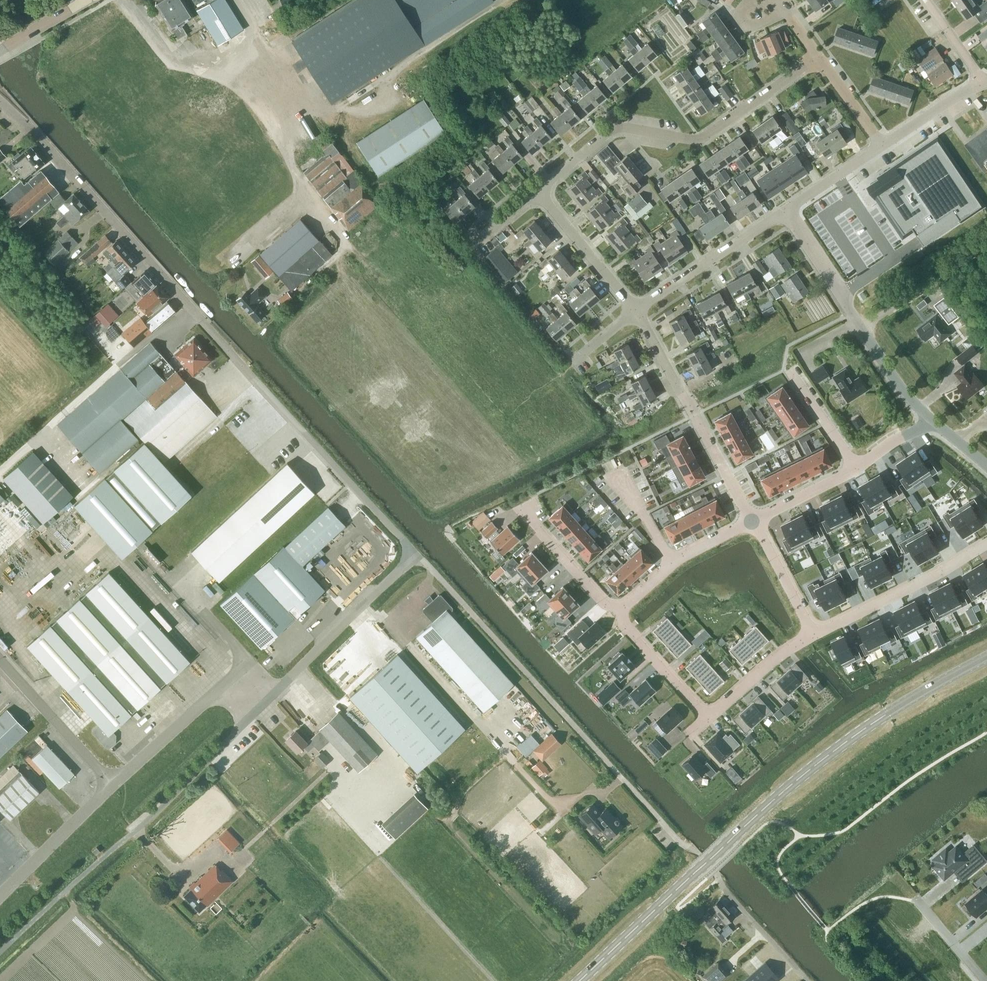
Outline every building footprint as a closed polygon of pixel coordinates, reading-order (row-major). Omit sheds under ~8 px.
[(181,24),(194,16),(184,0),(157,0),(156,1),(155,5),(171,31),(177,40),(187,34),(181,24)] [(201,8),(197,10),(218,45),(244,29),(226,0),(213,0),(201,8)] [(292,42),(332,103),(423,44),(424,45),(493,1),(492,0),(357,0),(292,42)] [(817,10),(829,1),(828,0),(810,0),(817,10)] [(979,6),(975,0),(967,0),(958,7),(967,19),(979,10),(986,20),(986,19),(986,1),(979,6)] [(691,22),(683,10),(675,15),(683,27),(691,22)] [(710,31),(722,22),(714,12),(702,21),(706,26),(696,33),(700,38),(706,34),(710,31)] [(717,40),(729,32),(722,22),(710,31),(717,40)] [(848,46),(852,33),(839,28),(835,42),(848,46)] [(978,36),(982,41),(986,38),(986,29),(978,36)] [(776,52),(785,48),(783,44),(788,41),(784,31),(778,33),(777,31),(769,35),(776,52)] [(724,50),(736,41),(729,32),(717,40),(723,50),(724,50)] [(860,51),(865,37),(852,33),(848,46),(860,51)] [(647,43),(641,48),(630,34),(626,37),(637,51),(647,63),(656,55),(647,43)] [(706,34),(700,38),(703,42),(709,38),(706,34)] [(767,56),(776,52),(769,35),(760,38),(761,41),(755,43),(760,53),(765,51),(767,56)] [(647,63),(637,51),(626,37),(622,40),(630,49),(629,50),(633,55),(628,59),(638,70),(647,63)] [(865,37),(860,51),(874,55),(878,41),(865,37)] [(692,51),(696,47),(690,40),(686,43),(692,51)] [(731,60),(743,51),(736,41),(724,50),(723,50),(719,52),(720,53),(714,57),(717,61),(726,54),(731,60)] [(928,75),(936,86),(954,74),(946,63),(943,59),(936,48),(926,54),(921,45),(910,52),(916,61),(918,60),(925,71),(926,70),(929,75),(928,75)] [(706,58),(699,48),(692,53),(699,63),(706,58)] [(720,53),(719,52),(717,48),(711,52),(714,57),(720,53)] [(622,64),(616,69),(604,54),(600,58),(612,72),(622,84),(631,76),(622,64)] [(622,84),(612,72),(600,58),(597,61),(609,75),(603,80),(612,92),(622,84)] [(750,60),(743,65),(746,69),(753,64),(750,60)] [(955,64),(949,68),(956,77),(962,74),(955,64)] [(680,85),(702,70),(698,65),(689,71),(685,66),(673,75),(680,85)] [(699,86),(695,80),(705,74),(702,70),(680,85),(687,94),(699,86)] [(596,86),(591,90),(575,72),(572,75),(575,79),(587,93),(597,105),(606,97),(596,86)] [(883,95),(888,81),(875,77),(870,91),(883,95)] [(597,105),(587,93),(575,79),(572,82),(583,96),(578,101),(587,113),(597,105)] [(896,100),(900,86),(888,81),(883,95),(896,100)] [(694,104),(716,89),(712,84),(703,91),(699,86),(687,94),(694,104)] [(726,100),(733,95),(725,84),(718,89),(726,100)] [(896,100),(909,104),(914,90),(900,86),(896,100)] [(519,94),(513,87),(510,90),(515,96),(519,94)] [(565,93),(560,88),(555,93),(559,98),(565,93)] [(713,105),(709,99),(713,96),(713,97),(719,93),(716,89),(694,104),(701,114),(713,105)] [(824,96),(816,97),(812,91),(805,96),(807,98),(801,103),(806,111),(811,108),(825,106),(824,96)] [(539,105),(532,96),(527,99),(535,109),(539,105)] [(445,132),(424,98),(357,142),(378,175),(445,132)] [(570,126),(580,118),(570,106),(572,106),(566,98),(562,101),(568,108),(562,113),(560,114),(570,126)] [(534,109),(527,100),(522,104),(529,113),(534,109)] [(560,114),(562,113),(556,106),(552,109),(558,116),(550,122),(560,134),(570,126),(560,114)] [(510,122),(501,110),(495,115),(504,127),(510,122)] [(799,129),(786,111),(779,116),(792,134),(799,129)] [(771,135),(781,128),(772,116),(762,123),(771,135)] [(827,122),(822,116),(817,120),(822,126),(827,122)] [(541,145),(546,141),(551,137),(541,125),(543,125),(536,117),(533,120),(539,127),(533,132),(531,133),(541,145)] [(761,142),(771,135),(762,123),(752,130),(761,142)] [(836,150),(846,143),(844,140),(849,137),(840,123),(830,130),(831,132),(826,136),(836,150)] [(531,133),(533,132),(527,125),(523,128),(529,135),(521,141),(532,153),(541,145),(531,133)] [(971,143),(986,165),(986,132),(971,143)] [(778,135),(773,139),(777,145),(778,144),(782,141),(778,136),(778,135)] [(512,164),(522,156),(512,144),(514,143),(508,136),(504,139),(510,146),(504,151),(502,152),(512,164)] [(739,136),(729,143),(738,156),(739,158),(744,155),(742,153),(748,149),(739,136)] [(825,157),(836,150),(826,136),(821,139),(819,137),(809,144),(818,158),(824,154),(825,157)] [(351,191),(362,182),(329,138),(320,145),(327,153),(328,152),(334,161),(346,177),(343,180),(351,191)] [(489,148),(495,143),(490,138),(484,143),(489,148)] [(773,148),(777,145),(773,139),(768,142),(773,148)] [(879,179),(871,185),(877,194),(905,236),(914,230),(924,246),(984,206),(939,139),(879,179)] [(316,140),(300,150),(303,155),(319,146),(316,140)] [(739,158),(738,156),(729,143),(719,150),(728,163),(734,159),(742,171),(746,168),(739,158)] [(502,152),(504,151),(498,144),(495,147),(500,154),(493,160),(503,172),(512,164),(502,152)] [(24,180),(44,163),(30,146),(20,155),(18,153),(14,156),(16,159),(8,165),(16,174),(18,173),(24,180)] [(722,167),(728,163),(719,150),(709,157),(718,169),(726,181),(730,178),(722,167)] [(310,180),(334,161),(328,152),(327,153),(304,172),(310,180)] [(795,154),(782,163),(794,181),(808,172),(795,154)] [(622,175),(634,165),(627,155),(620,161),(616,156),(605,165),(614,175),(619,171),(622,175)] [(739,158),(746,168),(750,165),(744,155),(739,158)] [(726,181),(718,169),(709,157),(699,164),(708,176),(713,173),(715,175),(722,184),(726,181)] [(351,191),(343,180),(346,177),(334,161),(310,180),(331,207),(351,191)] [(488,189),(498,181),(489,169),(490,168),(484,161),(480,164),(486,171),(480,176),(479,177),(488,189)] [(471,170),(465,163),(460,167),(466,174),(471,170)] [(782,163),(770,171),(782,189),(794,181),(782,163)] [(636,179),(642,174),(634,165),(622,175),(628,183),(623,186),(629,194),(640,184),(636,179)] [(747,173),(751,178),(759,172),(756,167),(747,173)] [(681,175),(689,187),(691,190),(698,200),(702,197),(695,188),(693,185),(699,180),(696,175),(693,172),(691,168),(681,175)] [(479,177),(480,176),(474,169),(471,172),(476,179),(469,185),(479,197),(488,189),(479,177)] [(599,177),(592,169),(588,173),(594,181),(599,177)] [(697,169),(693,172),(696,175),(699,180),(703,178),(697,169)] [(59,192),(40,170),(24,184),(21,180),(0,197),(0,210),(16,228),(19,225),(59,192)] [(770,171),(756,180),(768,198),(782,189),(770,171)] [(574,199),(591,185),(586,180),(589,177),(585,172),(579,177),(580,179),(567,190),(574,199)] [(745,172),(735,178),(740,186),(750,179),(745,172)] [(679,194),(689,187),(681,175),(671,182),(679,194)] [(753,192),(746,196),(741,188),(740,189),(733,179),(729,182),(731,185),(732,186),(736,192),(738,196),(738,195),(741,200),(749,211),(760,204),(753,192)] [(348,230),(379,204),(362,182),(351,191),(331,207),(348,230)] [(669,201),(679,194),(671,182),(661,189),(669,201)] [(596,198),(602,193),(598,188),(595,190),(591,185),(574,199),(581,207),(594,196),(596,198)] [(465,214),(474,206),(465,194),(466,193),(460,186),(456,189),(462,196),(456,201),(454,202),(465,214)] [(720,201),(725,197),(719,188),(714,192),(720,201)] [(694,203),(698,200),(691,190),(687,193),(694,203)] [(738,195),(738,196),(736,192),(735,191),(730,195),(736,203),(730,207),(738,219),(749,211),(741,200),(738,195)] [(720,201),(714,192),(708,195),(721,213),(715,217),(711,210),(706,213),(710,220),(718,232),(729,224),(722,214),(727,211),(720,201)] [(73,225),(89,210),(73,193),(66,200),(60,193),(50,202),(56,209),(63,203),(69,209),(64,214),(64,215),(56,222),(61,228),(69,220),(73,225)] [(648,204),(639,193),(624,206),(635,220),(653,206),(650,202),(648,204)] [(454,202),(456,201),(450,194),(447,197),(452,204),(445,210),(455,222),(465,214),(454,202)] [(593,222),(610,208),(606,202),(608,201),(604,195),(598,200),(599,202),(586,213),(593,222)] [(688,207),(681,197),(677,200),(684,209),(688,207)] [(443,208),(435,199),(431,203),(439,212),(443,208)] [(710,220),(706,213),(698,202),(688,209),(694,217),(697,214),(699,217),(700,217),(705,224),(699,228),(707,240),(718,232),(710,220)] [(615,221),(622,216),(617,211),(615,213),(610,208),(593,222),(600,230),(614,219),(615,221)] [(291,290),(332,254),(300,219),(260,255),(291,290)] [(612,245),(629,231),(625,226),(628,224),(623,219),(617,223),(619,226),(605,237),(612,245)] [(531,240),(543,231),(535,221),(523,230),(522,229),(515,234),(518,238),(525,233),(530,239),(531,240)] [(672,236),(665,240),(678,259),(688,252),(678,237),(685,233),(680,227),(676,229),(670,233),(672,236)] [(54,265),(78,243),(67,231),(43,253),(54,265)] [(539,250),(551,240),(543,231),(531,240),(530,239),(523,244),(526,248),(533,242),(539,250)] [(634,245),(641,240),(636,235),(634,237),(629,231),(612,245),(619,254),(633,243),(634,245)] [(502,232),(496,237),(499,240),(505,235),(503,232),(502,232)] [(85,264),(111,241),(105,234),(80,257),(85,264)] [(491,241),(494,245),(499,241),(496,237),(491,241)] [(103,252),(111,261),(104,268),(107,271),(113,266),(121,258),(122,260),(129,254),(116,240),(103,252)] [(670,264),(678,259),(665,240),(661,244),(659,241),(653,244),(658,251),(660,249),(670,264)] [(654,275),(663,269),(653,254),(655,252),(651,246),(645,250),(647,253),(641,256),(654,275)] [(495,270),(507,260),(497,247),(484,257),(495,270)] [(773,277),(779,273),(790,266),(778,248),(767,256),(764,258),(769,267),(768,270),(773,277)] [(555,270),(567,260),(559,250),(547,259),(546,258),(540,264),(542,267),(549,262),(554,268),(555,270)] [(130,281),(124,274),(136,262),(129,254),(122,260),(121,258),(113,266),(107,271),(106,272),(112,279),(114,277),(117,281),(116,282),(122,288),(130,281)] [(259,255),(251,261),(255,266),(263,259),(259,255)] [(644,281),(654,275),(641,256),(636,260),(634,257),(628,261),(632,268),(635,266),(644,281)] [(767,272),(758,259),(752,263),(760,276),(767,272)] [(507,260),(495,270),(505,282),(512,276),(508,272),(514,267),(507,260)] [(563,279),(575,270),(567,260),(555,270),(554,268),(548,273),(550,277),(557,272),(563,279)] [(274,272),(268,265),(260,272),(266,278),(274,272)] [(144,296),(156,284),(144,271),(131,283),(144,296)] [(745,292),(747,291),(754,287),(758,295),(762,292),(757,285),(756,285),(749,272),(738,278),(745,292)] [(793,302),(808,292),(796,274),(785,282),(781,284),(793,302)] [(570,283),(573,287),(580,281),(577,277),(570,283)] [(751,298),(747,291),(745,292),(738,278),(726,285),(734,298),(743,293),(746,301),(751,298)] [(589,307),(599,299),(590,287),(591,286),(586,280),(582,283),(587,289),(581,294),(580,295),(589,307)] [(516,295),(522,290),(516,282),(511,287),(516,295)] [(785,293),(778,282),(769,288),(776,299),(785,293)] [(573,287),(570,283),(564,288),(568,294),(572,291),(574,289),(573,287)] [(144,296),(142,298),(136,303),(148,315),(169,297),(156,284),(144,296)] [(246,292),(237,300),(256,322),(265,314),(257,304),(261,300),(266,296),(258,286),(248,295),(246,292)] [(580,295),(581,294),(576,288),(574,289),(572,291),(578,297),(570,303),(580,315),(589,307),(580,295)] [(287,291),(277,300),(282,306),(293,298),(287,291)] [(728,314),(732,312),(728,304),(726,305),(719,292),(708,298),(715,312),(717,311),(724,307),(728,314)] [(941,320),(944,318),(949,324),(959,316),(944,296),(934,304),(941,313),(938,316),(937,314),(917,329),(921,334),(920,335),(923,340),(925,339),(926,340),(934,333),(940,341),(951,333),(941,320)] [(721,318),(717,311),(715,312),(708,298),(696,304),(704,318),(713,313),(717,320),(721,318)] [(144,322),(152,331),(176,311),(167,302),(144,322)] [(551,312),(544,303),(538,308),(545,317),(551,312)] [(576,323),(566,312),(568,311),(562,304),(559,307),(564,313),(558,319),(556,320),(566,332),(576,323)] [(103,307),(95,315),(101,321),(106,327),(114,319),(103,307)] [(671,307),(664,311),(666,316),(673,312),(671,307)] [(540,314),(536,309),(529,314),(533,319),(540,314)] [(689,326),(688,324),(684,317),(692,313),(690,309),(681,313),(682,315),(669,322),(675,333),(689,326)] [(556,320),(558,319),(552,312),(549,315),(554,321),(546,328),(556,340),(566,332),(556,320)] [(152,331),(144,322),(141,317),(122,333),(134,347),(152,331)] [(698,324),(697,322),(696,320),(688,324),(689,326),(675,333),(681,344),(695,337),(690,328),(698,324)] [(114,338),(121,331),(114,323),(106,330),(114,338)] [(711,326),(705,329),(712,341),(718,338),(711,326)] [(967,347),(978,339),(974,333),(963,342),(967,347)] [(184,365),(203,349),(193,338),(175,354),(184,365)] [(979,340),(973,345),(973,344),(956,357),(962,365),(979,352),(978,350),(984,345),(979,340)] [(706,358),(705,356),(702,349),(709,345),(707,341),(699,346),(700,347),(686,354),(692,365),(706,358)] [(121,420),(176,371),(151,342),(58,424),(100,472),(138,439),(121,420)] [(620,362),(634,355),(628,344),(614,351),(618,360),(611,364),(613,368),(621,364),(620,362)] [(193,376),(212,360),(203,349),(184,365),(193,376)] [(708,360),(715,356),(713,352),(705,356),(706,358),(692,365),(698,377),(712,369),(708,360)] [(725,358),(727,365),(741,360),(739,354),(725,358)] [(620,362),(621,364),(624,371),(616,375),(619,379),(627,375),(626,373),(640,366),(634,355),(620,362)] [(829,375),(823,365),(810,373),(817,383),(829,375)] [(963,393),(964,394),(967,398),(984,385),(974,373),(972,375),(965,365),(956,373),(963,382),(958,386),(961,390),(961,392),(963,393)] [(853,381),(845,369),(833,377),(841,389),(840,389),(848,402),(867,390),(859,377),(853,381)] [(164,462),(216,416),(177,372),(124,419),(150,447),(151,447),(164,462)] [(637,393),(650,386),(644,375),(631,382),(635,391),(627,395),(629,397),(630,399),(637,395),(637,393)] [(612,387),(608,378),(595,385),(599,393),(612,387)] [(643,404),(656,398),(650,386),(637,393),(637,395),(641,402),(633,406),(635,410),(643,406),(643,404)] [(765,398),(772,408),(790,395),(789,395),(788,396),(782,386),(765,398)] [(790,396),(790,395),(772,408),(778,417),(795,406),(789,397),(790,396)] [(801,415),(795,406),(778,417),(785,427),(801,415)] [(718,431),(719,432),(738,421),(732,411),(714,421),(720,430),(718,431)] [(801,415),(785,427),(791,436),(808,425),(801,415)] [(725,441),(743,432),(738,421),(719,432),(720,432),(725,441)] [(725,441),(731,451),(749,442),(743,432),(725,441)] [(660,447),(666,458),(689,445),(689,444),(688,445),(682,435),(660,447)] [(75,505),(122,558),(152,530),(161,521),(161,522),(192,495),(144,442),(114,469),(115,470),(105,478),(75,505)] [(754,452),(749,442),(731,451),(736,462),(754,452)] [(689,445),(666,458),(671,468),(693,456),(688,446),(690,446),(689,445)] [(822,446),(811,452),(820,470),(831,465),(822,446)] [(917,450),(907,456),(920,477),(929,471),(931,474),(937,470),(930,459),(925,463),(917,450)] [(3,478),(43,523),(73,496),(33,451),(3,478)] [(811,452),(801,457),(810,475),(820,470),(811,452)] [(699,466),(693,456),(671,468),(677,478),(699,466)] [(907,456),(897,463),(905,476),(900,479),(907,490),(913,486),(911,483),(920,477),(907,456)] [(640,460),(643,466),(648,464),(645,457),(640,460)] [(801,457),(791,462),(800,480),(810,475),(801,457)] [(219,581),(315,492),(287,462),(191,551),(219,581)] [(791,462),(781,467),(790,485),(800,480),(791,462)] [(677,478),(682,488),(704,476),(699,466),(677,478)] [(781,467),(770,472),(779,490),(790,485),(781,467)] [(770,472),(760,477),(769,495),(779,490),(770,472)] [(880,473),(870,479),(882,501),(891,495),(893,498),(899,495),(893,484),(888,487),(880,473)] [(870,479),(859,485),(867,499),(862,502),(868,513),(874,509),(872,506),(882,501),(870,479)] [(913,493),(908,497),(911,502),(916,499),(913,493)] [(842,494),(831,500),(842,522),(852,517),(854,520),(860,517),(854,505),(849,508),(842,494)] [(705,496),(701,498),(702,501),(713,522),(714,522),(714,521),(724,515),(714,497),(708,501),(705,496)] [(971,505),(961,510),(974,531),(984,525),(976,512),(981,509),(975,498),(969,502),(971,505)] [(831,500),(821,505),(827,519),(822,521),(828,533),(834,530),(832,527),(842,522),(831,500)] [(702,501),(692,506),(694,510),(703,526),(712,521),(713,523),(713,522),(702,501)] [(556,527),(570,514),(574,511),(566,502),(549,517),(556,525),(555,526),(556,527)] [(0,514),(0,517),(16,533),(27,521),(10,504),(0,514)] [(472,518),(479,526),(492,514),(485,506),(472,518)] [(324,590),(302,565),(316,552),(321,548),(345,525),(328,507),(284,547),(283,546),(220,604),(261,648),(324,590)] [(694,510),(685,515),(693,531),(703,526),(694,510)] [(950,513),(944,517),(951,528),(956,525),(964,538),(974,531),(961,510),(952,516),(950,513)] [(611,515),(607,519),(611,523),(615,520),(618,516),(614,512),(611,515)] [(669,521),(663,524),(672,542),(683,536),(675,520),(671,513),(667,516),(669,521)] [(564,534),(578,522),(570,514),(556,527),(557,526),(564,534)] [(803,514),(792,519),(803,541),(813,536),(815,539),(821,536),(815,525),(810,527),(803,514)] [(685,515),(675,520),(683,536),(693,531),(685,515)] [(615,520),(611,523),(615,528),(619,524),(622,521),(618,516),(615,520)] [(564,534),(572,543),(585,531),(581,526),(585,522),(582,518),(578,522),(564,534)] [(792,519),(782,524),(788,538),(783,541),(789,552),(795,549),(793,546),(803,541),(792,519)] [(507,525),(499,533),(496,530),(498,528),(492,521),(481,531),(487,538),(488,537),(491,541),(490,542),(503,555),(520,539),(507,525)] [(872,527),(876,534),(882,531),(878,523),(872,527)] [(927,531),(917,537),(929,558),(940,552),(932,539),(938,536),(931,525),(925,528),(927,531)] [(632,531),(639,540),(644,536),(637,527),(632,531)] [(585,531),(572,543),(580,551),(595,538),(587,529),(585,531)] [(580,551),(588,560),(601,548),(596,543),(600,539),(597,535),(595,538),(580,551)] [(906,539),(900,543),(906,554),(911,551),(919,564),(929,558),(917,537),(908,542),(906,539)] [(513,554),(516,557),(525,549),(522,545),(513,554)] [(643,570),(652,562),(639,547),(630,555),(631,557),(643,570)] [(321,548),(316,552),(320,556),(325,552),(321,548)] [(882,555),(872,560),(883,582),(893,577),(887,563),(892,560),(886,549),(880,552),(882,555)] [(522,577),(540,561),(531,552),(518,564),(512,557),(503,566),(513,576),(517,572),(522,577)] [(643,570),(631,557),(623,564),(635,577),(643,570)] [(860,562),(854,565),(860,576),(865,574),(872,587),(883,582),(872,560),(862,565),(860,562)] [(540,561),(522,577),(527,582),(522,586),(530,595),(539,587),(534,582),(548,570),(540,561)] [(609,566),(614,572),(627,586),(628,586),(627,584),(635,577),(623,564),(622,562),(616,567),(613,562),(609,566)] [(974,569),(986,590),(986,567),(984,563),(974,569)] [(495,571),(500,575),(504,571),(500,566),(495,571)] [(964,575),(971,587),(966,590),(973,600),(979,597),(976,593),(985,587),(986,590),(974,569),(964,575)] [(190,661),(149,616),(109,571),(27,645),(99,724),(93,730),(93,732),(107,748),(109,748),(115,742),(115,740),(113,738),(116,735),(113,731),(131,714),(131,713),(137,708),(138,708),(161,688),(160,687),(167,681),(167,682),(190,661)] [(627,587),(627,586),(614,572),(606,580),(618,593),(626,585),(627,587)] [(836,578),(826,583),(837,605),(848,600),(841,586),(846,583),(841,572),(834,575),(836,578)] [(815,585),(808,588),(814,599),(819,596),(826,610),(837,605),(826,583),(816,588),(815,585)] [(951,583),(941,588),(953,611),(968,603),(963,592),(957,595),(951,583)] [(550,604),(555,610),(571,595),(563,586),(549,598),(545,593),(536,601),(541,607),(547,607),(550,604)] [(941,588),(930,593),(937,606),(931,609),(937,620),(953,611),(941,588)] [(452,608),(441,595),(439,595),(423,609),(423,611),(433,622),(416,636),(483,711),(506,691),(513,684),(449,612),(452,610),(452,608)] [(571,595),(555,610),(559,615),(556,618),(556,624),(561,629),(570,621),(565,616),(579,604),(571,595)] [(916,601),(905,606),(918,630),(933,622),(927,610),(922,613),(916,601)] [(979,604),(973,606),(976,612),(981,609),(979,604)] [(905,606),(895,612),(901,624),(896,627),(902,638),(918,630),(905,606)] [(652,630),(664,644),(679,630),(667,617),(652,630)] [(881,618),(870,623),(881,645),(891,640),(892,642),(898,639),(892,628),(887,630),(881,618)] [(583,619),(567,633),(574,641),(579,637),(581,640),(588,647),(604,633),(595,622),(590,627),(583,619)] [(870,623),(859,629),(865,641),(860,644),(866,655),(882,647),(881,645),(870,623)] [(755,625),(742,638),(755,652),(769,640),(755,625)] [(691,644),(679,630),(664,644),(676,657),(691,644)] [(691,641),(697,647),(704,641),(698,635),(691,641)] [(845,636),(832,642),(844,666),(862,657),(856,646),(851,648),(845,636)] [(742,664),(755,652),(742,638),(728,650),(742,664)] [(268,666),(247,645),(242,650),(263,671),(268,666)] [(620,680),(635,666),(631,661),(634,658),(629,654),(627,656),(622,651),(606,665),(620,680)] [(398,653),(349,697),(417,772),(465,728),(398,653)] [(712,667),(699,653),(684,667),(697,680),(712,667)] [(725,658),(719,663),(726,670),(731,665),(725,658)] [(795,689),(808,677),(795,663),(782,675),(795,689)] [(697,680),(709,693),(724,680),(712,667),(697,680)] [(769,687),(782,700),(795,689),(782,675),(769,687)] [(625,688),(615,696),(623,705),(632,697),(639,705),(656,689),(646,678),(629,693),(625,688)] [(614,681),(604,690),(611,697),(621,688),(614,681)] [(758,722),(771,710),(758,696),(745,708),(758,722)] [(781,708),(787,715),(793,710),(786,703),(781,708)] [(681,718),(672,708),(657,721),(666,732),(681,718)] [(745,708),(732,720),(745,733),(758,722),(745,708)] [(28,730),(7,709),(0,715),(0,757),(28,730)] [(784,715),(779,709),(773,714),(778,720),(784,715)] [(319,751),(330,741),(358,772),(367,763),(370,766),(374,762),(371,759),(377,754),(338,712),(319,729),(320,730),(309,740),(306,742),(296,731),(286,740),(297,752),(303,746),(308,751),(314,746),(319,751)] [(147,713),(133,726),(137,730),(152,717),(147,713)] [(649,725),(645,720),(634,729),(638,734),(649,725)] [(561,743),(551,733),(532,750),(542,761),(561,743)] [(717,733),(705,744),(720,761),(740,744),(730,733),(728,736),(726,733),(721,738),(717,733)] [(753,738),(751,735),(748,735),(743,740),(747,744),(753,738)] [(667,749),(656,737),(646,746),(657,758),(667,749)] [(74,774),(47,744),(32,758),(60,787),(74,774)] [(330,761),(322,751),(313,759),(322,768),(330,761)] [(692,755),(682,764),(695,779),(704,771),(710,777),(716,772),(707,762),(702,766),(692,755)] [(531,767),(539,775),(542,773),(545,776),(550,772),(547,769),(548,768),(540,759),(531,767)] [(22,774),(14,765),(0,778),(0,809),(10,819),(39,792),(22,774)] [(741,777),(732,767),(725,772),(735,783),(741,777)] [(415,796),(383,827),(395,840),(427,808),(415,796)] [(601,812),(592,803),(578,816),(595,834),(600,830),(609,839),(623,825),(620,821),(620,820),(618,817),(616,817),(606,806),(601,812)] [(240,842),(227,828),(216,838),(229,852),(240,842)] [(933,860),(936,864),(934,865),(940,872),(941,871),(946,877),(957,867),(966,878),(986,861),(974,845),(963,854),(957,846),(950,852),(947,848),(933,860)] [(185,896),(200,911),(207,904),(208,905),(233,881),(223,870),(221,871),(215,864),(196,883),(195,883),(190,887),(192,889),(185,896)] [(983,888),(965,903),(977,918),(986,909),(986,894),(983,888)] [(707,910),(712,915),(709,918),(705,923),(717,936),(723,930),(721,928),(726,924),(735,916),(719,899),(707,910)] [(687,940),(679,939),(677,946),(685,948),(687,940)] [(718,962),(702,976),(706,980),(721,980),(728,974),(718,962)] [(745,980),(775,980),(778,978),(765,963),(745,980)]
